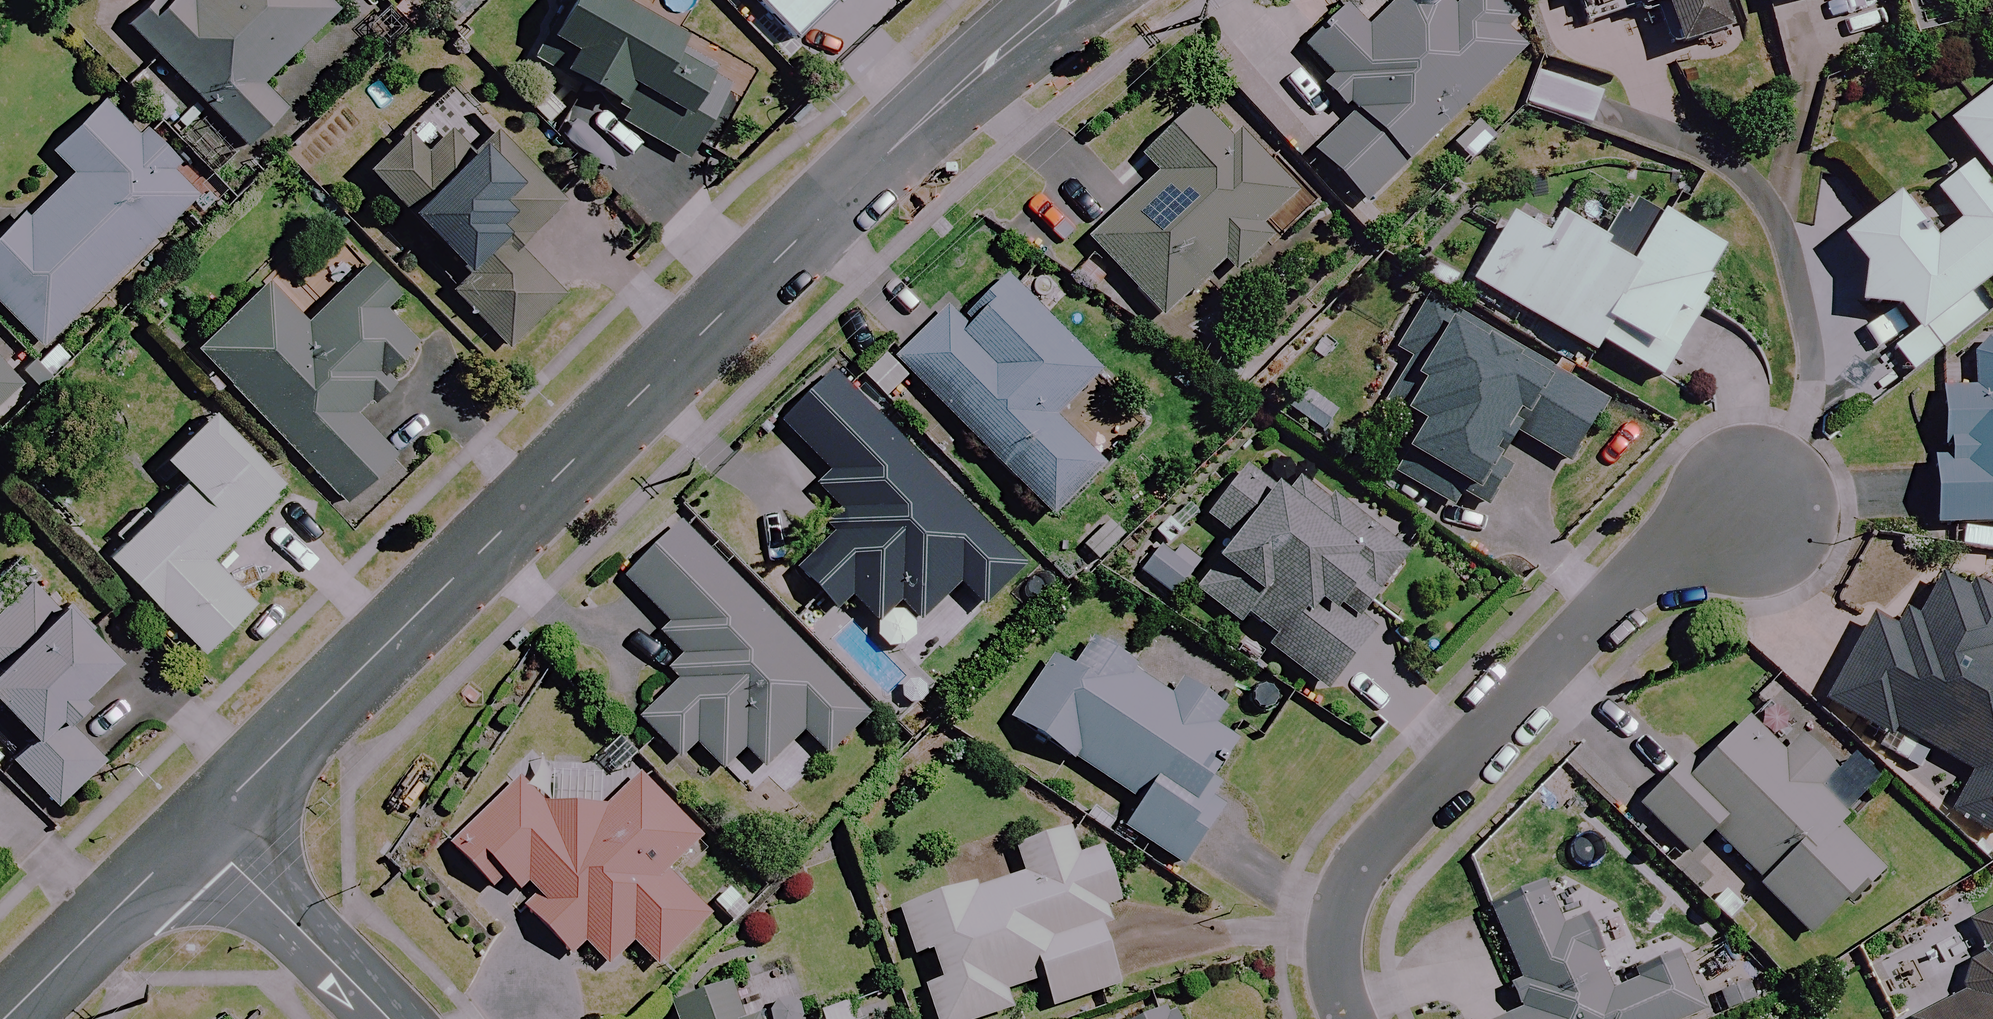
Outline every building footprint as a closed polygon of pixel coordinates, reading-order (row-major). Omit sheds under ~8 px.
[(334,0),(172,0),(138,31),(242,145),(281,109),(255,82),(339,5),(334,0)] [(614,0),(571,0),(536,59),(622,110),(615,123),(675,159),(729,68),(614,0)] [(790,42),(833,0),(749,0),(790,42)] [(1514,21),(1493,0),(1451,0),(1421,30),(1391,0),(1388,0),(1356,31),(1333,8),(1293,48),(1322,78),(1313,87),(1344,119),(1305,157),(1358,211),(1520,49),(1503,32),(1514,21)] [(1584,27),(1644,10),(1658,58),(1732,38),(1721,0),(1576,0),(1584,27)] [(363,174),(464,269),(473,278),(448,305),(500,354),(558,293),(511,247),(562,194),(460,97),(447,85),(363,174)] [(1884,315),(1907,344),(1944,315),(1989,280),(1992,285),(1992,87),(1943,126),(1971,161),(1930,193),(1954,224),(1930,243),(1895,198),(1840,241),(1865,272),(1861,313),(1885,315),(1884,315)] [(115,97),(56,154),(75,174),(0,246),(0,302),(45,348),(207,193),(115,97)] [(1201,126),(1189,111),(1136,155),(1156,179),(1082,241),(1153,324),(1220,268),(1227,276),(1267,243),(1255,229),(1290,199),(1217,112),(1201,126)] [(1723,253),(1656,216),(1627,268),(1550,224),(1541,240),(1510,222),(1472,291),(1587,356),(1592,348),(1650,381),(1723,253)] [(396,291),(375,267),(307,325),(272,284),(198,347),(336,506),(390,460),(353,417),(419,360),(375,309),(396,291)] [(1094,376),(998,279),(972,305),(953,323),(943,313),(890,364),(1045,522),(1097,470),(1049,421),(1094,376)] [(1517,364),(1448,325),(1394,419),(1413,430),(1397,459),(1473,502),(1510,436),(1564,467),(1597,410),(1517,364)] [(1990,334),(1976,350),(1977,384),(1944,385),(1948,521),(1992,520),(1992,334),(1990,334)] [(19,381),(0,361),(0,398),(19,381)] [(851,528),(810,568),(792,586),(829,623),(847,606),(873,633),(902,605),(920,624),(957,589),(976,609),(1018,568),(825,371),(783,412),(767,427),(817,479),(810,486),(851,528)] [(280,486),(212,417),(167,463),(186,482),(109,559),(201,651),(247,605),(204,561),(280,486)] [(1357,620),(1401,563),(1294,480),(1201,600),(1324,696),(1373,633),(1357,620)] [(652,637),(669,655),(656,667),(670,683),(631,721),(672,762),(688,746),(714,773),(737,751),(757,772),(796,734),(820,760),(862,718),(672,523),(617,577),(664,625),(652,637)] [(1967,588),(1961,600),(1929,584),(1910,621),(1895,614),(1884,636),(1855,622),(1818,696),(1969,772),(1949,812),(1992,834),(1992,601),(1967,588)] [(60,618),(30,585),(0,613),(0,705),(33,740),(13,758),(58,806),(102,766),(57,717),(108,670),(121,658),(73,606),(60,618)] [(1157,689),(1086,643),(1068,671),(1048,658),(1005,724),(1132,806),(1115,832),(1177,871),(1217,809),(1198,796),(1232,744),(1204,725),(1216,707),(1166,674),(1157,689)] [(1842,823),(1812,787),(1829,773),(1788,724),(1764,745),(1745,723),(1680,779),(1671,769),(1633,801),(1680,857),(1708,834),(1797,940),(1874,874),(1835,828),(1842,823)] [(490,878),(510,898),(518,906),(510,915),(560,964),(576,949),(605,977),(629,952),(652,974),(707,918),(664,875),(699,840),(628,771),(611,789),(579,758),(554,783),(529,759),(509,780),(437,853),(476,891),(490,878)] [(905,957),(921,953),(929,984),(913,988),(921,1018),(989,1018),(1008,1014),(1003,992),(1037,983),(1044,1008),(1114,990),(1097,925),(1111,921),(1093,854),(1072,859),(1065,832),(1010,846),(1018,876),(892,909),(905,957)] [(1509,1018),(1689,1018),(1695,1017),(1671,955),(1631,971),(1635,981),(1602,994),(1575,923),(1556,930),(1540,888),(1481,910),(1510,984),(1497,989),(1509,1018)] [(1972,918),(1988,950),(1971,958),(1963,981),(1967,988),(1911,1017),(1912,1018),(1992,1018),(1992,907),(1972,918)] [(745,1012),(733,1017),(717,978),(662,1001),(669,1018),(748,1018),(745,1012)] [(1162,1011),(1143,1018),(1166,1018),(1162,1011)]
